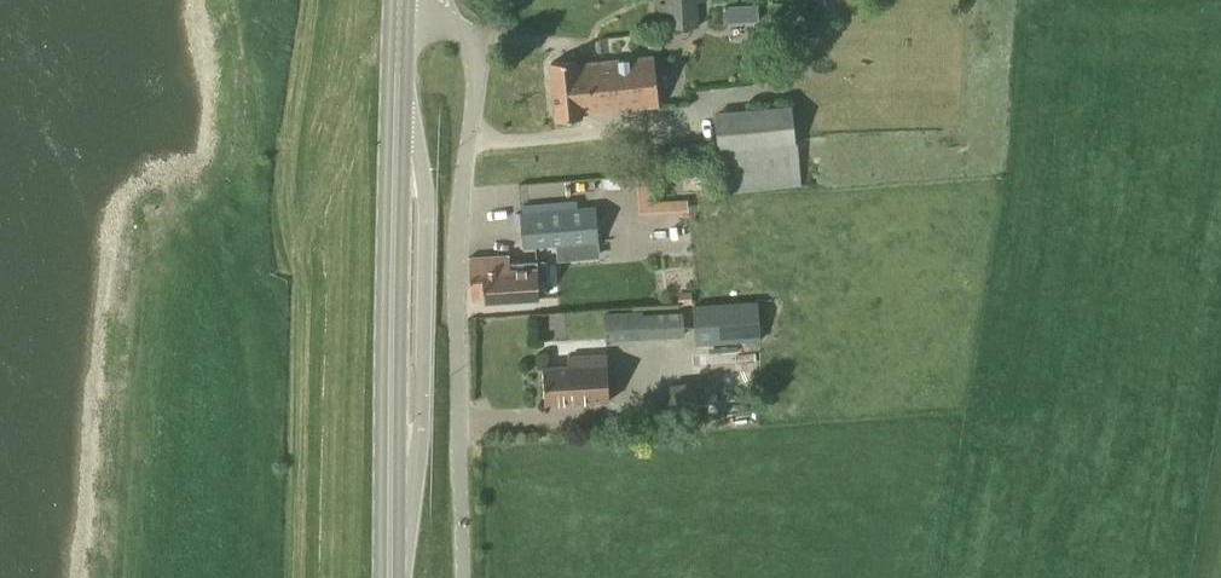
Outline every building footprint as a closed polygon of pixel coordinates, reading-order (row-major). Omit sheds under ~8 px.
[(697,27),(696,1),(704,1),(704,0),(663,0),(663,4),(657,4),(658,29),(697,27)] [(730,3),(731,19),(757,18),(757,2),(730,3)] [(576,66),(580,113),(659,104),(654,57),(576,66)] [(581,118),(580,113),(576,66),(575,60),(551,63),(557,121),(581,118)] [(721,195),(799,187),(790,103),(712,112),(721,195)] [(556,246),(597,243),(592,202),(518,208),(521,248),(556,246)] [(509,263),(508,256),(468,259),(471,301),(483,300),(483,302),(539,298),(538,281),(545,281),(547,278),(547,264),(543,261),(509,263)] [(677,306),(691,305),(691,292),(676,293),(677,306)] [(695,346),(759,342),(757,302),(692,306),(695,346)] [(641,315),(641,311),(602,313),(604,342),(683,337),(681,313),(641,315)] [(544,405),(609,401),(606,354),(566,356),(567,366),(542,368),(544,405)] [(712,388),(712,380),(666,385),(669,408),(715,404),(715,402),(723,401),(722,387),(712,388)]
